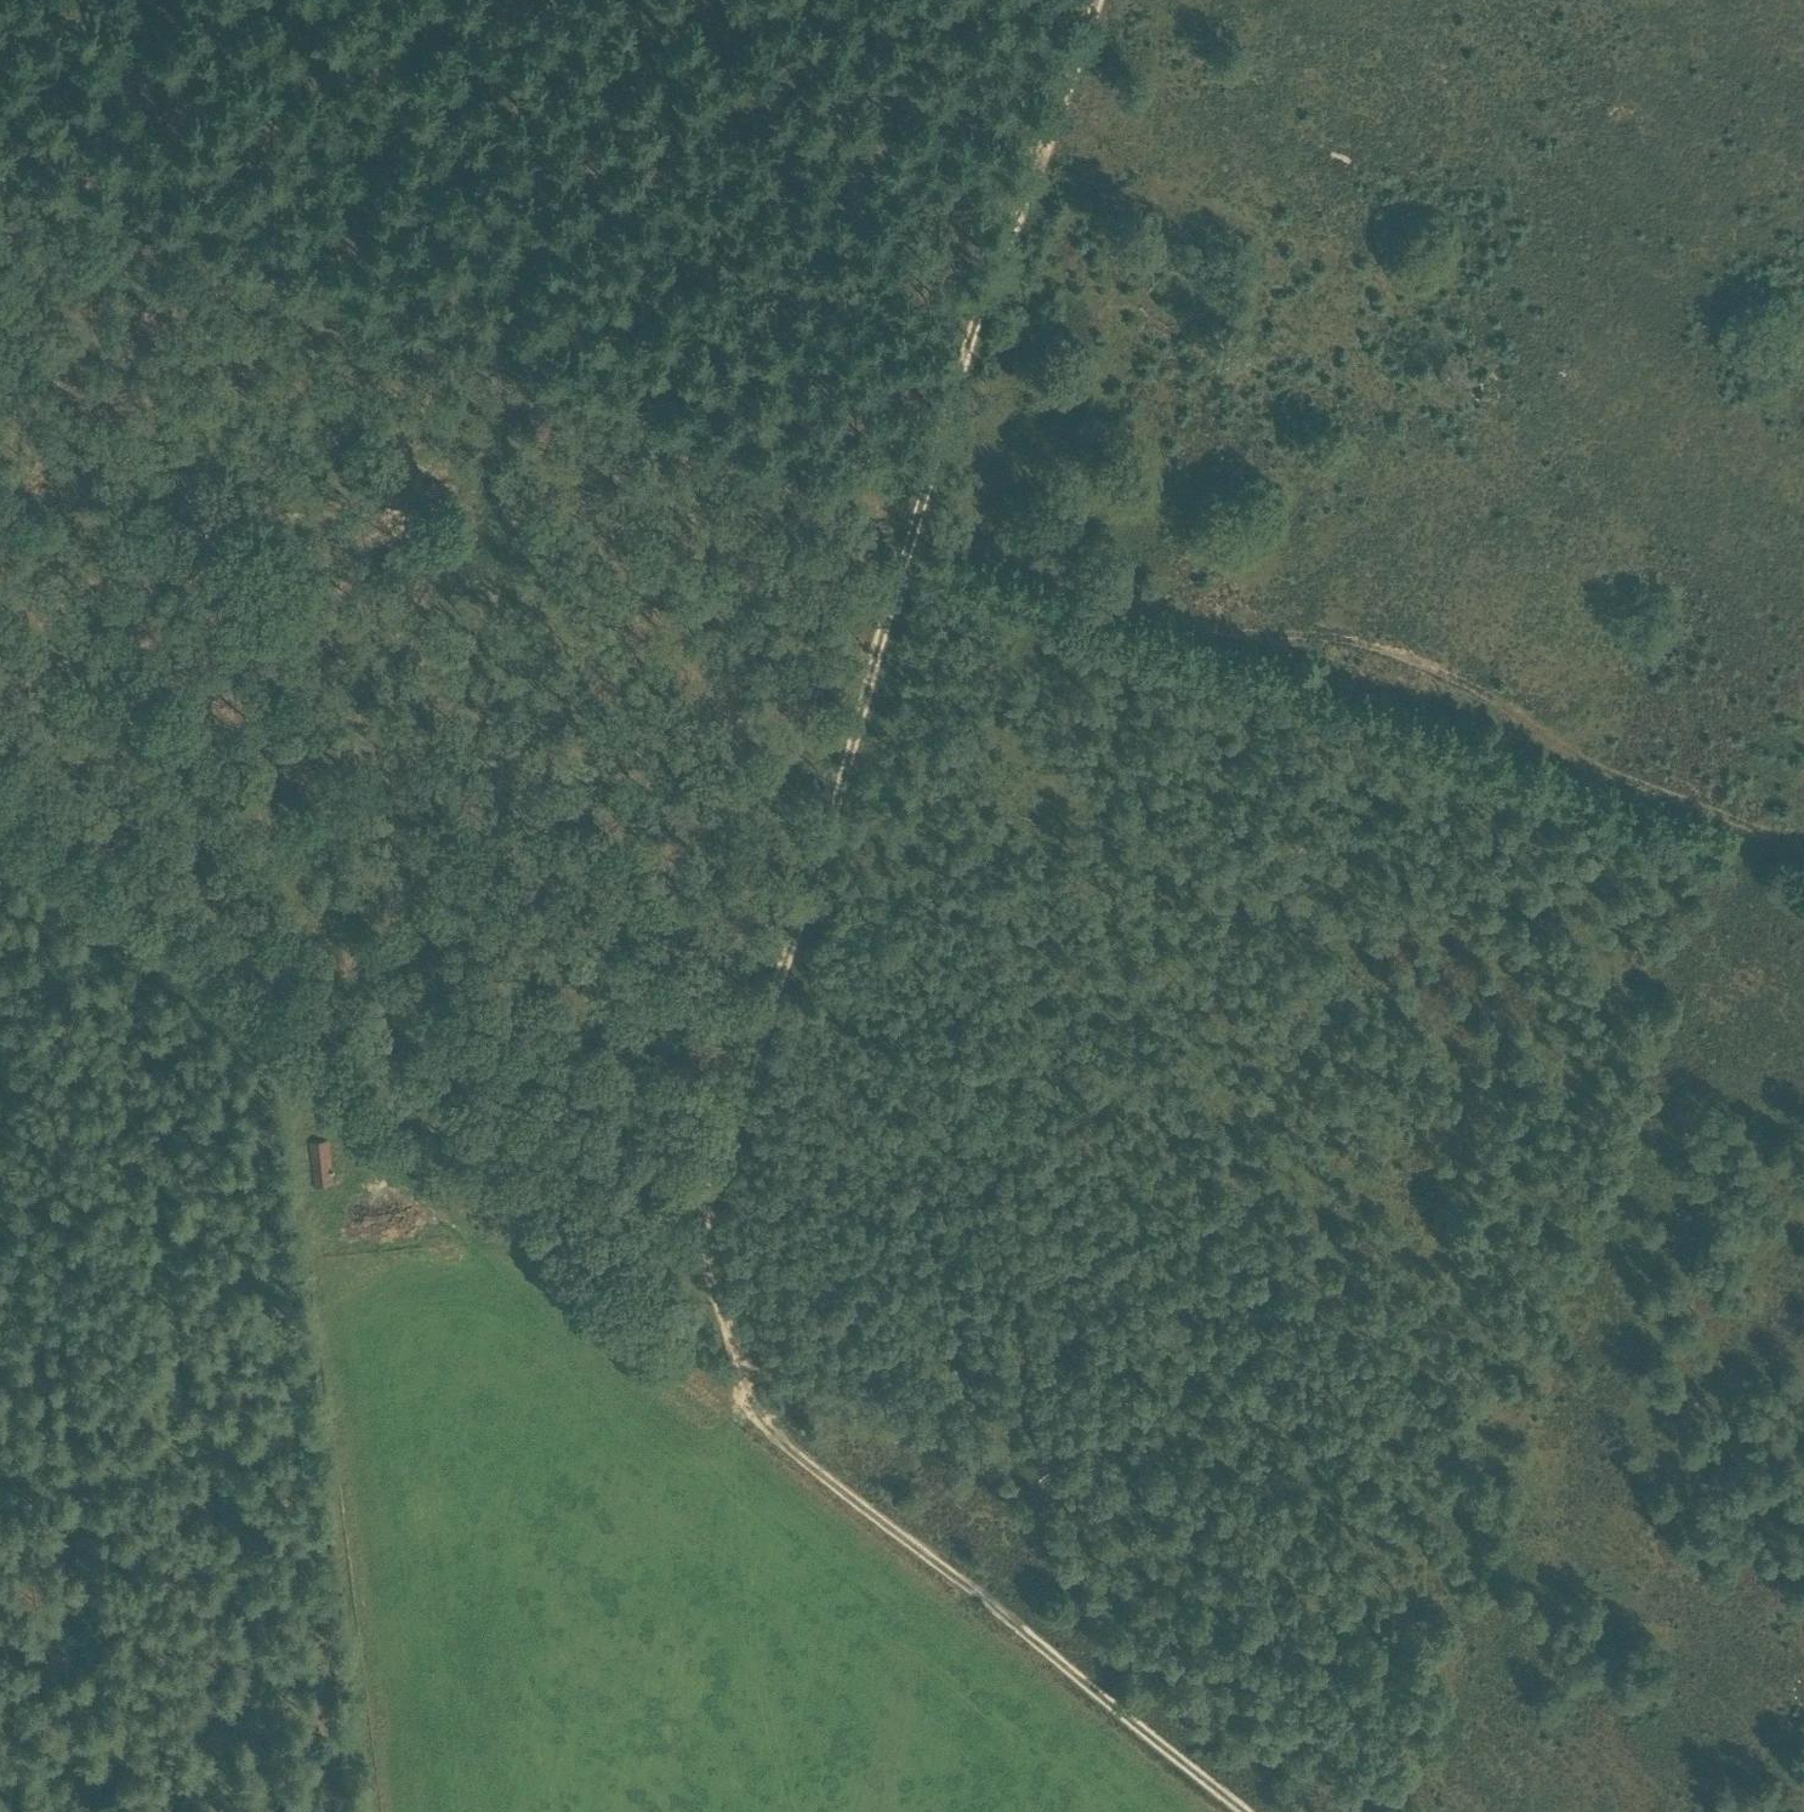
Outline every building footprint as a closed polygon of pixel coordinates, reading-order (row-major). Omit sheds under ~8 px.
[(329,1142),(309,1145),(316,1193),(335,1191),(329,1142)]
